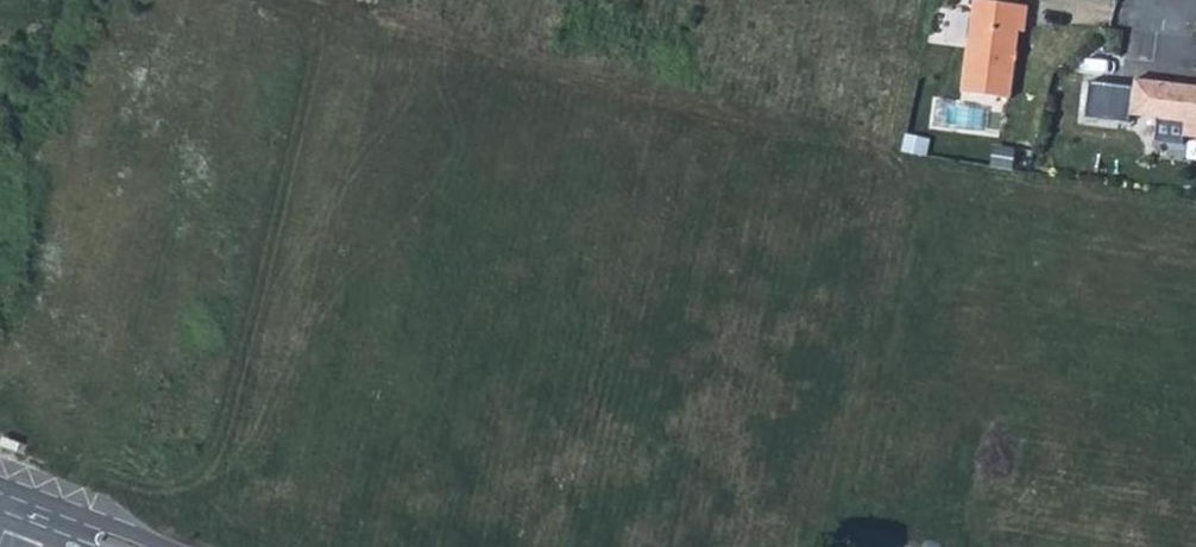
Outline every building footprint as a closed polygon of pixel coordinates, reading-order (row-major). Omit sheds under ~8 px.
[(955,86),(964,87),(1003,92),(1011,24),(1017,25),(1019,12),(1020,0),(966,0),(958,61),(955,86)] [(1135,79),(1133,90),(1093,86),(1089,115),(1158,123),(1156,140),(1181,143),(1182,139),(1195,141),(1195,86),(1135,79)]
